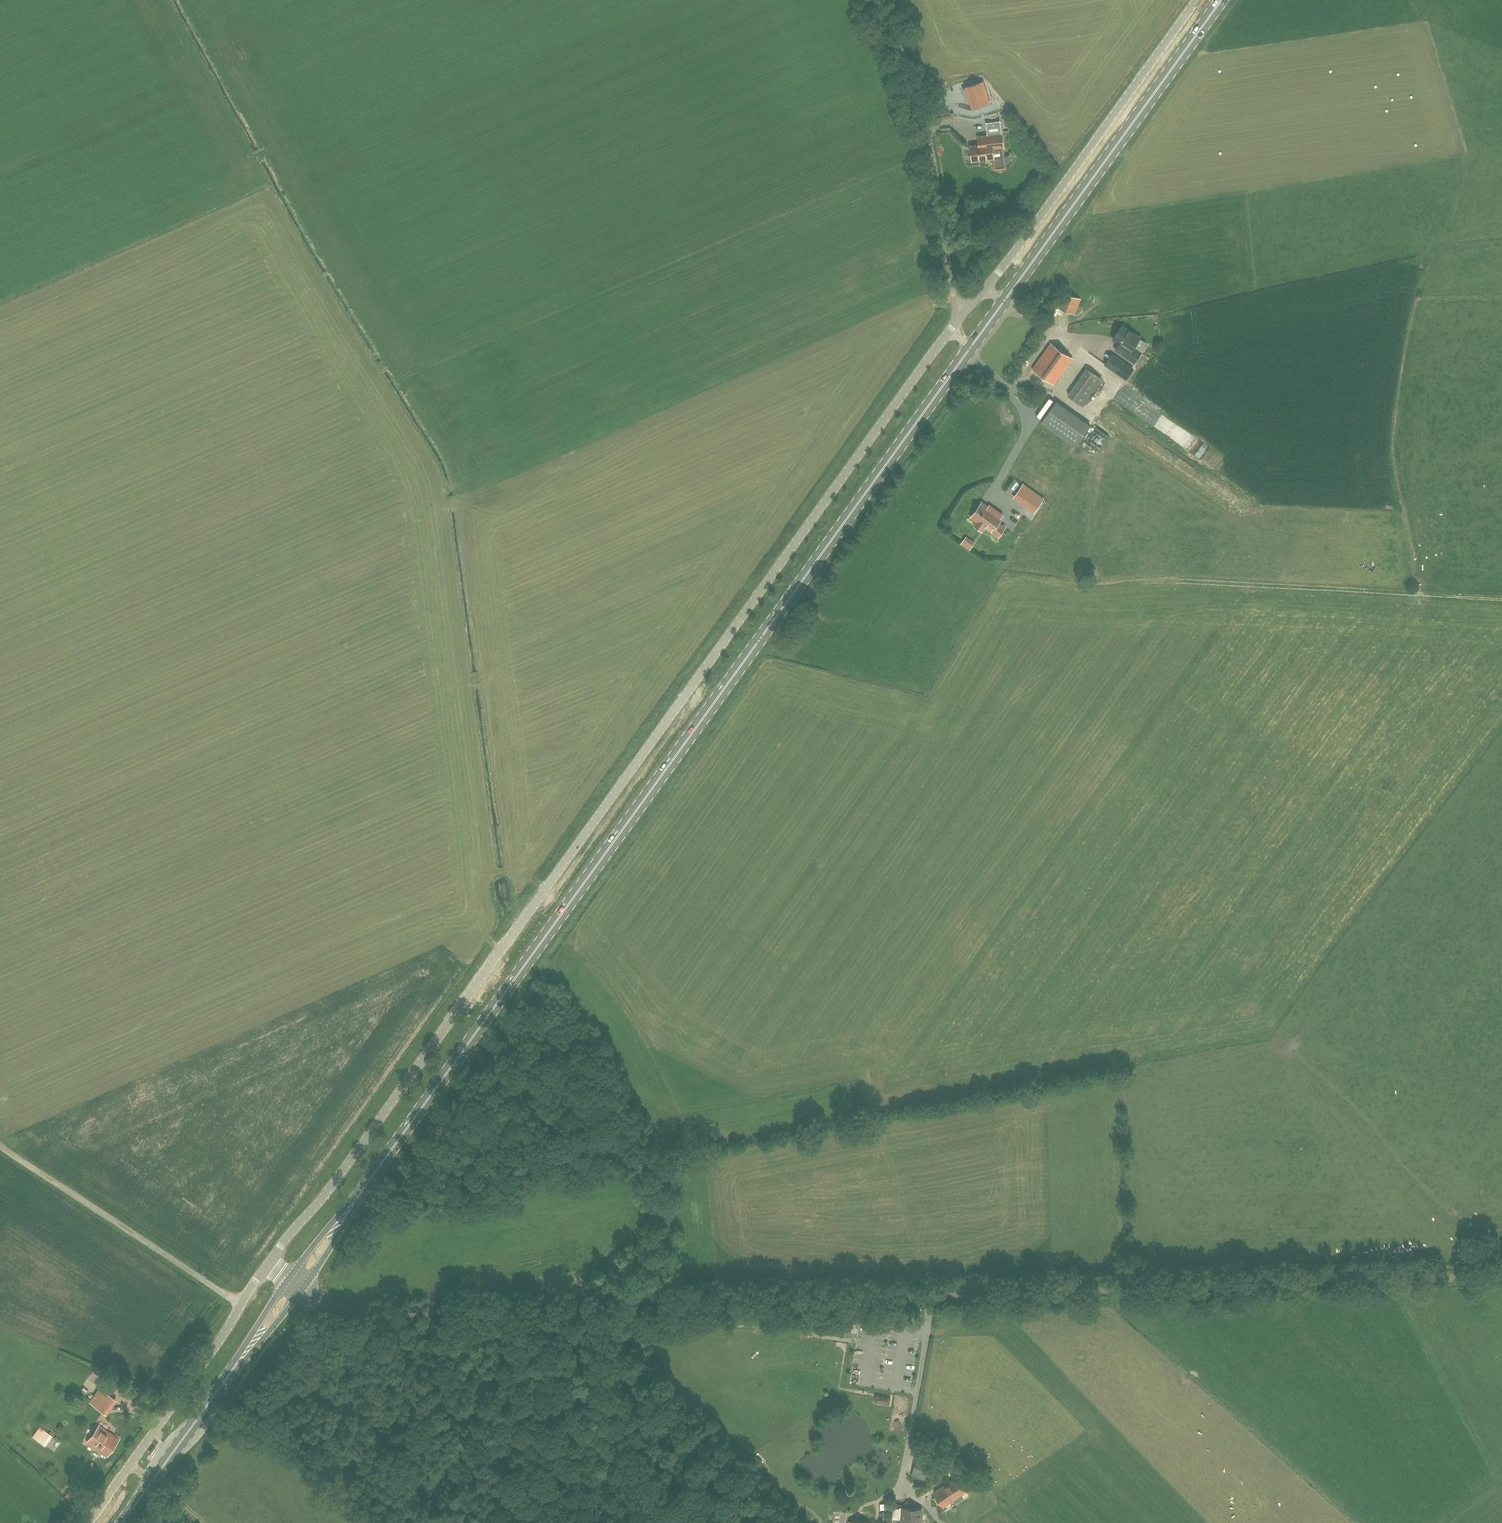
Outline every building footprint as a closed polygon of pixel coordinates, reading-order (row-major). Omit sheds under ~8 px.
[(966,87),(973,108),(989,103),(983,82),(966,87)] [(978,145),(971,146),(973,161),(993,158),(1002,157),(1001,148),(1003,148),(1002,134),(1000,121),(986,123),(988,135),(977,137),(978,145)] [(1075,314),(1080,299),(1064,292),(1058,307),(1075,314)] [(1140,338),(1122,326),(1113,339),(1124,346),(1119,352),(1134,363),(1141,353),(1133,347),(1140,338)] [(1054,384),(1072,358),(1051,343),(1033,369),(1054,384)] [(1112,354),(1105,364),(1126,379),(1133,369),(1112,354)] [(1087,368),(1069,395),(1084,406),(1102,379),(1087,368)] [(1125,405),(1133,393),(1123,386),(1115,398),(1125,405)] [(1090,426),(1057,402),(1042,423),(1076,447),(1090,426)] [(1101,448),(1104,440),(1096,436),(1092,445),(1101,448)] [(1043,499),(1024,485),(1015,497),(1034,511),(1043,499)] [(995,512),(997,511),(990,506),(989,508),(982,503),(972,517),(977,522),(974,526),(982,531),(985,527),(998,537),(1005,527),(998,523),(1002,517),(995,512)] [(961,544),(964,547),(970,539),(966,536),(961,544)] [(564,1281),(564,1273),(553,1273),(553,1282),(564,1281)] [(835,1335),(850,1337),(852,1325),(837,1323),(835,1335)] [(104,1413),(114,1398),(100,1388),(90,1402),(104,1413)] [(872,1402),(888,1405),(889,1396),(874,1393),(872,1402)] [(107,1456),(119,1440),(99,1425),(87,1442),(107,1456)] [(37,1426),(30,1437),(44,1446),(51,1434),(37,1426)] [(911,1475),(926,1480),(933,1462),(919,1456),(911,1475)] [(963,1499),(960,1494),(967,1490),(959,1478),(950,1484),(949,1483),(934,1493),(943,1506),(953,1499),(956,1503),(963,1499)] [(64,1496),(71,1502),(76,1497),(70,1490),(64,1496)] [(902,1522),(921,1522),(922,1509),(903,1508),(902,1522)]
